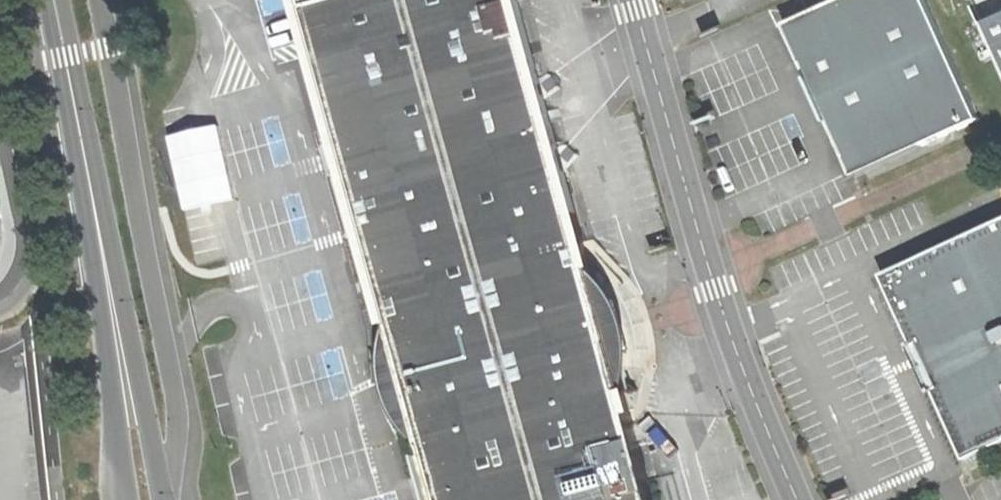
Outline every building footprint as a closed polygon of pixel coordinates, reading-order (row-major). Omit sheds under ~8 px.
[(514,0),(307,0),(442,499),(650,499),(613,364),(514,0)] [(980,118),(925,0),(837,0),(836,0),(782,25),(817,101),(853,177),(868,170),(980,118)] [(1000,71),(1000,0),(969,0),(1000,71)] [(1000,448),(1000,224),(888,275),(933,376),(972,461),(1000,448)] [(0,461),(0,499),(10,499),(0,461)]
